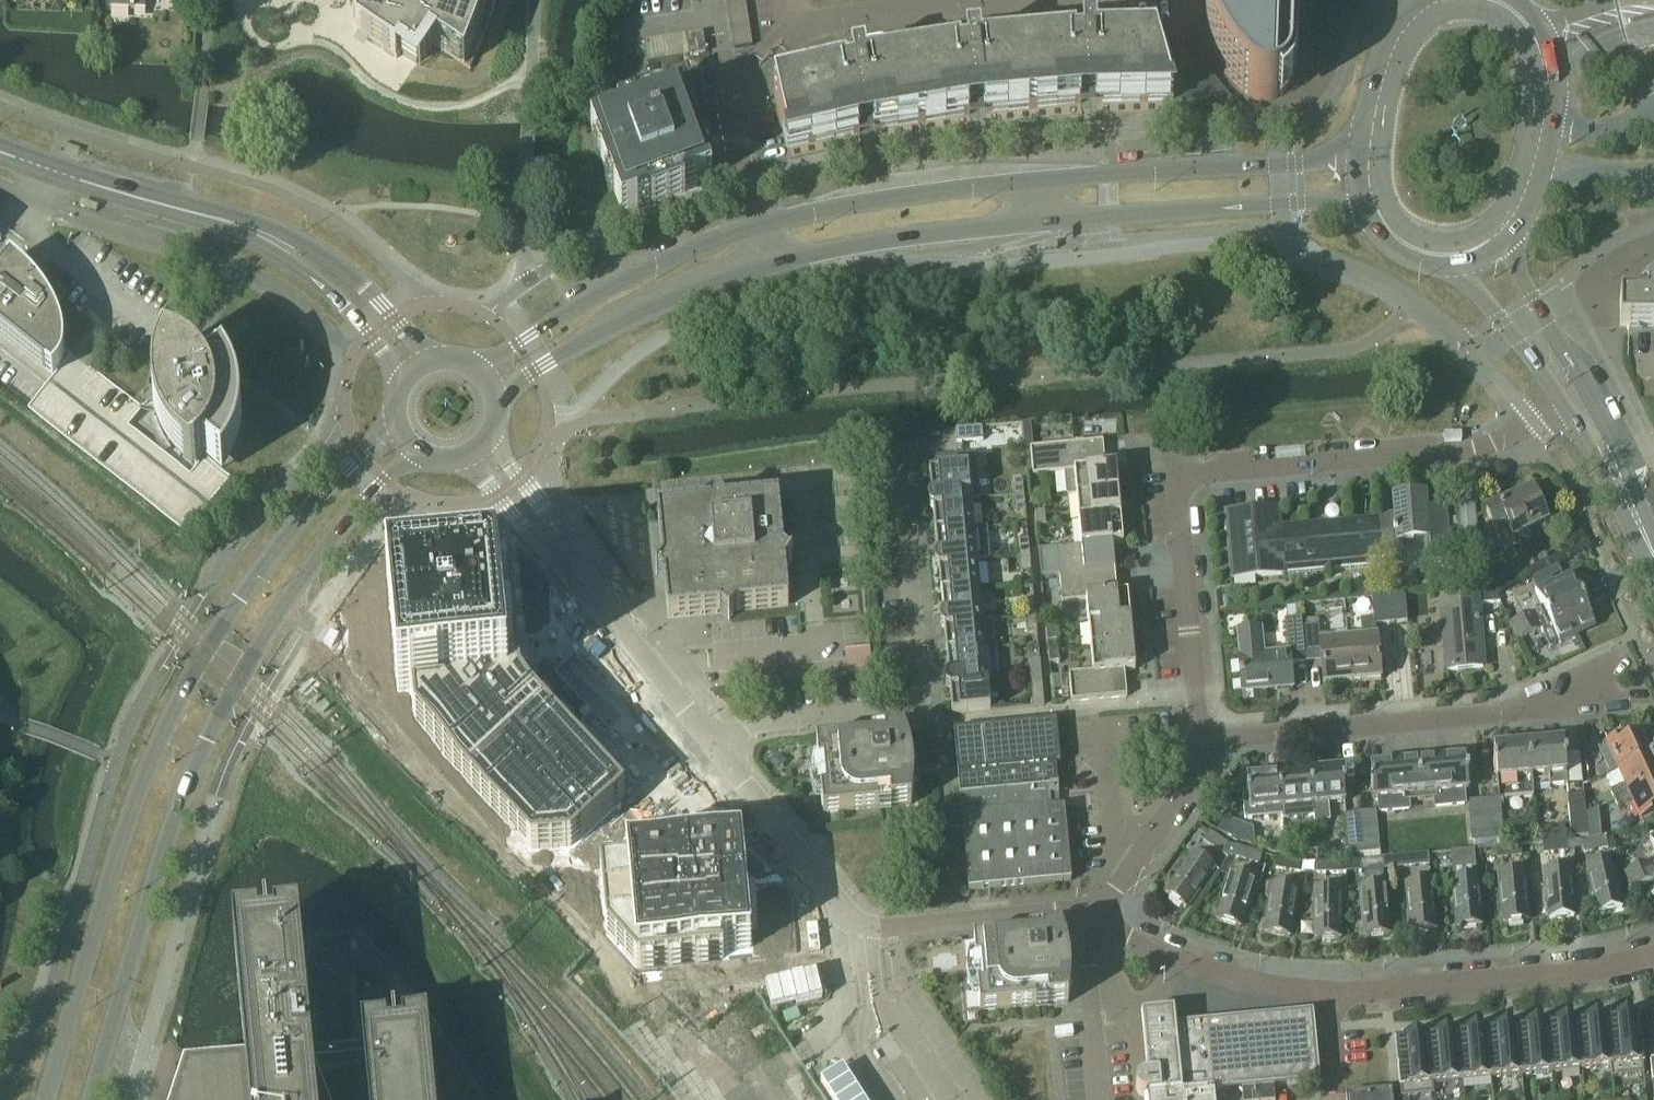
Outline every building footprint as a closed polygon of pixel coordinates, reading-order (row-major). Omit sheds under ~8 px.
[(109,9),(131,10),(145,10),(145,0),(109,0),(109,9)] [(357,33),(371,43),(383,51),(396,60),(400,54),(416,65),(431,43),(438,48),(453,58),(462,64),(470,70),(477,53),(484,35),(484,36),(490,19),(495,3),(496,3),(497,0),(362,0),(360,13),(360,15),(357,33)] [(1205,5),(1205,9),(1205,13),(1206,21),(1206,26),(1207,31),(1208,37),(1210,43),(1212,47),(1215,54),(1221,66),(1226,74),(1228,77),(1235,85),(1238,88),(1241,91),(1249,97),(1251,99),(1252,100),(1256,101),(1258,102),(1263,102),(1265,102),(1267,102),(1272,101),(1276,100),(1279,98),(1282,96),(1285,93),(1287,90),(1288,86),(1290,82),(1291,78),(1291,74),(1293,0),(1206,0),(1205,5)] [(745,3),(727,5),(734,49),(752,46),(745,3)] [(1075,45),(1028,49),(1033,111),(1081,107),(1080,97),(1095,96),(1095,106),(1173,104),(1156,43),(1097,44),(1097,33),(1074,35),(1075,45)] [(685,35),(644,42),(648,63),(689,56),(685,35)] [(704,42),(688,44),(690,56),(706,54),(704,42)] [(1198,42),(1156,43),(1173,104),(1237,103),(1231,98),(1228,95),(1224,91),(1222,88),(1219,84),(1217,82),(1215,78),(1212,74),(1207,66),(1204,59),(1201,51),(1199,47),(1198,42)] [(959,56),(913,63),(923,124),(970,117),(969,107),(983,106),(984,115),(1033,111),(1028,49),(981,53),(980,43),(958,46),(959,56)] [(923,124),(913,63),(867,71),(865,60),(842,65),(845,75),(836,77),(774,91),(788,151),(860,135),(858,126),(872,123),(874,132),(923,124)] [(607,123),(591,129),(598,149),(603,161),(601,161),(608,180),(610,180),(614,192),(621,209),(622,212),(638,206),(638,207),(638,206),(639,210),(652,205),(685,193),(697,188),(696,184),(712,178),(707,164),(712,162),(712,164),(714,163),(711,142),(711,141),(709,142),(709,143),(707,143),(700,125),(706,122),(706,123),(708,123),(707,121),(705,103),(703,103),(700,103),(685,105),(681,95),(665,101),(653,106),(651,102),(647,103),(636,107),(633,108),(621,113),(618,114),(619,118),(607,123)] [(35,279),(29,273),(26,270),(21,267),(17,264),(12,261),(11,261),(0,275),(0,336),(53,377),(55,375),(57,368),(59,362),(60,355),(61,346),(61,338),(60,330),(59,322),(56,314),(53,306),(50,299),(46,292),(41,285),(35,279)] [(1620,300),(1620,327),(1623,327),(1653,328),(1653,281),(1640,296),(1645,296),(1645,300),(1620,300)] [(168,434),(171,441),(175,447),(180,453),(185,458),(190,463),(196,468),(200,463),(205,458),(208,454),(229,466),(233,459),(236,452),(239,444),(240,437),(241,429),(242,421),(242,413),(241,405),(239,398),(237,390),(234,383),(231,377),(228,372),(225,367),(223,365),(218,369),(205,379),(200,375),(196,370),(191,366),(186,363),(180,360),(176,358),(170,356),(165,355),(162,360),(159,366),(157,372),(155,378),(154,385),(153,392),(153,400),(159,400),(160,406),(161,413),(162,420),(165,428),(168,434)] [(981,428),(955,430),(956,443),(983,441),(981,428)] [(1068,498),(1077,497),(1119,493),(1116,468),(1105,469),(1103,443),(1030,450),(1033,477),(1066,474),(1068,498)] [(928,459),(932,497),(951,495),(952,508),(971,507),(971,501),(979,500),(975,454),(928,459)] [(1014,481),(1015,497),(1024,496),(1023,480),(1014,481)] [(1533,492),(1486,513),(1487,516),(1493,528),(1506,522),(1513,536),(1546,521),(1533,492)] [(1077,497),(1079,522),(1121,518),(1119,493),(1077,497)] [(1394,515),(1378,516),(1378,520),(1382,565),(1427,561),(1427,564),(1450,562),(1445,511),(1427,512),(1425,496),(1422,496),(1421,496),(1417,493),(1412,493),(1409,497),(1408,497),(1408,498),(1393,499),(1394,515)] [(932,497),(935,534),(973,530),(971,507),(952,508),(951,495),(932,497)] [(1024,496),(1015,497),(1017,513),(1026,513),(1024,496)] [(1473,498),(1458,500),(1458,501),(1459,501),(1465,578),(1479,577),(1472,500),(1473,500),(1473,498)] [(658,514),(657,515),(663,566),(656,575),(657,576),(664,581),(668,618),(669,618),(669,619),(722,614),(728,619),(728,620),(729,621),(736,612),(788,607),(789,606),(785,570),(792,561),(784,554),(778,502),(726,507),(717,500),(710,509),(658,514)] [(1279,509),(1225,514),(1231,580),(1284,576),(1365,569),(1383,567),(1382,565),(1378,520),(1341,523),(1337,520),(1338,518),(1339,517),(1339,515),(1338,514),(1338,512),(1337,511),(1336,510),(1334,509),(1333,508),(1331,508),(1329,509),(1328,509),(1327,510),(1326,512),(1325,513),(1325,515),(1325,516),(1325,518),(1326,519),(1327,521),(1323,525),(1280,528),(1279,509)] [(1035,512),(1036,526),(1046,526),(1045,511),(1035,512)] [(1057,549),(1039,550),(1041,577),(1060,576),(1115,570),(1113,545),(1123,544),(1121,518),(1079,522),(1081,546),(1057,549)] [(973,530),(935,534),(937,557),(956,555),(957,568),(977,567),(976,561),(989,560),(986,528),(973,530)] [(397,544),(342,614),(347,668),(545,885),(602,930),(605,933),(605,936),(636,969),(724,960),(724,958),(797,951),(792,895),(619,705),(636,690),(573,621),(576,618),(499,534),(397,544)] [(1020,541),(1021,557),(1030,556),(1028,540),(1020,541)] [(937,557),(941,594),(979,590),(977,567),(957,568),(956,555),(937,557)] [(1030,556),(1021,557),(1023,573),(1031,573),(1030,556)] [(1086,600),(1089,624),(1131,620),(1128,594),(1118,595),(1115,570),(1060,576),(1062,602),(1086,600)] [(1483,669),(1477,605),(1500,603),(1488,577),(1475,578),(1477,598),(1442,602),(1448,672),(1483,669)] [(1543,609),(1509,625),(1513,633),(1537,622),(1547,618),(1583,601),(1573,578),(1555,587),(1553,583),(1552,583),(1537,590),(1535,591),(1543,609)] [(941,594),(943,617),(962,616),(963,629),(983,627),(982,621),(979,590),(941,594)] [(1362,640),(1348,641),(1352,683),(1381,680),(1376,626),(1407,623),(1405,594),(1372,598),(1374,619),(1360,620),(1362,640)] [(1025,601),(1027,617),(1035,616),(1034,600),(1025,601)] [(1547,618),(1537,622),(1541,631),(1543,634),(1553,629),(1560,645),(1578,636),(1576,632),(1594,624),(1583,601),(1547,618)] [(962,616),(943,617),(946,654),(996,649),(993,620),(982,621),(983,627),(963,629),(962,616)] [(1035,616),(1027,617),(1028,633),(1037,633),(1035,616)] [(1303,628),(1304,628),(1303,619),(1285,621),(1288,649),(1272,650),(1272,655),(1263,656),(1261,629),(1238,632),(1240,658),(1238,658),(1242,693),(1293,688),(1290,665),(1307,663),(1306,655),(1306,656),(1303,628)] [(1089,624),(1091,649),(1133,645),(1131,620),(1089,624)] [(1537,622),(1513,633),(1516,638),(1517,642),(1541,631),(1537,622)] [(1046,628),(1047,642),(1057,641),(1056,627),(1046,628)] [(1318,627),(1304,628),(1303,628),(1306,656),(1306,655),(1320,654),(1323,686),(1352,683),(1348,641),(1334,643),(1333,635),(1319,636),(1318,627)] [(1091,649),(1093,673),(1094,673),(1095,679),(1112,677),(1113,685),(1117,685),(1117,687),(1126,686),(1125,672),(1135,671),(1133,645),(1091,649)] [(870,648),(845,650),(846,650),(848,677),(847,677),(847,678),(873,676),(873,675),(872,675),(869,649),(870,648)] [(996,649),(946,654),(949,677),(968,676),(969,689),(988,687),(988,681),(998,680),(996,649)] [(1048,653),(1049,664),(1059,663),(1058,652),(1048,653)] [(1031,661),(1033,677),(1041,676),(1040,660),(1031,661)] [(1094,673),(1093,673),(1069,675),(1072,703),(1127,698),(1126,686),(1117,687),(1117,685),(1113,685),(1112,677),(1095,679),(1094,673)] [(968,676),(949,677),(952,715),(990,711),(988,687),(969,689),(968,676)] [(1041,676),(1033,677),(1035,707),(1044,706),(1041,676)] [(1058,787),(1056,765),(1059,765),(1059,767),(1060,766),(1056,721),(954,731),(969,892),(1071,882),(1064,808),(1058,809),(1057,796),(1058,796),(1058,792),(1056,792),(1056,787),(1058,787)] [(910,751),(909,748),(905,738),(905,736),(885,737),(884,734),(871,735),(872,739),(816,744),(818,759),(813,760),(811,764),(811,768),(810,772),(810,776),(810,780),(811,787),(813,793),(816,799),(822,799),(823,814),(911,806),(911,804),(913,793),(913,776),(912,765),(912,762),(910,751)] [(1595,771),(1599,780),(1618,771),(1653,754),(1653,742),(1653,739),(1647,741),(1645,736),(1634,741),(1632,736),(1623,740),(1623,739),(1621,740),(1619,735),(1606,741),(1608,746),(1606,747),(1599,750),(1606,766),(1595,771)] [(1563,745),(1528,748),(1532,789),(1567,786),(1565,763),(1567,763),(1566,758),(1565,758),(1563,745)] [(1532,789),(1528,748),(1494,751),(1495,764),(1493,765),(1493,770),(1495,769),(1498,796),(1501,795),(1506,800),(1533,798),(1532,789)] [(1614,802),(1653,784),(1653,754),(1618,771),(1625,786),(1610,793),(1614,802)] [(1436,800),(1437,808),(1465,805),(1464,792),(1469,791),(1467,777),(1469,777),(1468,772),(1467,772),(1465,758),(1370,767),(1372,781),(1370,781),(1371,786),(1372,786),(1374,800),(1378,800),(1380,813),(1408,810),(1407,802),(1436,800)] [(1342,770),(1310,773),(1314,817),(1315,824),(1330,822),(1328,804),(1345,803),(1344,789),(1346,789),(1345,783),(1343,784),(1342,770)] [(1310,773),(1279,775),(1283,818),(1283,820),(1314,817),(1310,773)] [(1247,798),(1242,798),(1244,821),(1283,818),(1279,775),(1247,778),(1247,780),(1248,792),(1247,793),(1247,798)] [(1614,802),(1618,810),(1633,803),(1641,822),(1653,816),(1653,784),(1614,802)] [(1610,793),(1601,797),(1605,806),(1614,802),(1610,793)] [(1584,795),(1568,797),(1572,840),(1588,839),(1584,795)] [(1499,800),(1483,801),(1487,841),(1488,841),(1486,828),(1501,826),(1499,801),(1499,800)] [(1487,841),(1483,801),(1468,803),(1468,804),(1469,804),(1473,842),(1487,841)] [(1376,813),(1361,814),(1365,853),(1380,852),(1376,814),(1376,813)] [(1365,853),(1361,814),(1345,816),(1345,817),(1346,817),(1350,855),(1365,853)] [(1227,820),(1219,832),(1254,846),(1252,830),(1227,820)] [(1598,825),(1588,827),(1589,841),(1600,839),(1598,825)] [(1565,828),(1551,829),(1552,843),(1566,841),(1565,828)] [(1203,842),(1223,855),(1229,846),(1209,833),(1203,842)] [(1305,838),(1306,851),(1317,850),(1316,836),(1305,838)] [(1608,848),(1605,838),(1582,843),(1584,854),(1608,848)] [(1273,841),(1275,854),(1286,853),(1284,840),(1273,841)] [(1542,844),(1543,854),(1567,852),(1566,841),(1552,843),(1542,844)] [(1520,846),(1496,848),(1497,859),(1521,857),(1520,846)] [(1236,858),(1259,865),(1262,855),(1239,848),(1236,858)] [(1473,850),(1450,853),(1457,929),(1481,927),(1474,850),(1473,850)] [(1166,896),(1186,910),(1214,868),(1194,854),(1166,896)] [(1429,854),(1404,857),(1405,867),(1430,865),(1429,854)] [(1275,869),(1299,873),(1301,861),(1277,858),(1275,869)] [(1363,872),(1365,887),(1360,888),(1365,938),(1389,935),(1382,859),(1358,861),(1359,872),(1363,872)] [(1587,865),(1598,914),(1622,909),(1610,860),(1587,865)] [(1339,863),(1314,863),(1315,874),(1339,874),(1339,863)] [(1648,863),(1624,873),(1629,883),(1652,872),(1652,871),(1648,863)] [(1545,870),(1550,920),(1574,918),(1569,868),(1545,870)] [(1629,883),(1632,891),(1653,881),(1653,870),(1652,871),(1652,872),(1629,883)] [(1499,874),(1504,924),(1527,922),(1523,872),(1499,874)] [(1217,921),(1240,928),(1255,880),(1232,873),(1217,921)] [(1430,881),(1406,883),(1411,933),(1435,931),(1430,881)] [(1273,884),(1265,934),(1289,938),(1297,888),(1273,884)] [(1340,889),(1315,889),(1316,940),(1340,939),(1340,889)] [(483,1093),(457,1053),(433,1020),(418,999),(408,986),(398,974),(378,949),(361,929),(269,938),(268,931),(255,932),(255,939),(234,941),(246,1064),(185,1070),(175,1099),(488,1099),(483,1093)] [(971,968),(973,986),(978,985),(980,1012),(1068,1004),(1068,1002),(1070,991),(1071,977),(1069,963),(1069,960),(1066,949),(1062,936),(1062,934),(974,942),(976,968),(971,968)] [(1150,1098),(1150,1099),(1214,1099),(1213,1093),(1242,1091),(1243,1099),(1274,1099),(1272,1088),(1320,1083),(1313,1013),(1176,1027),(1174,1012),(1141,1016),(1147,1077),(1143,1078),(1142,1078),(1141,1079),(1139,1081),(1137,1083),(1136,1084),(1136,1085),(1136,1087),(1136,1089),(1136,1091),(1137,1093),(1138,1093),(1139,1095),(1140,1096),(1142,1097),(1144,1097),(1150,1098)] [(1645,1014),(1647,1027),(1653,1026),(1653,1013),(1645,1014)] [(1608,1018),(1607,1018),(1611,1068),(1612,1078),(1644,1075),(1638,1015),(1634,1015),(1627,1016),(1613,1017),(1613,1021),(1608,1021),(1608,1018)] [(1611,1068),(1607,1018),(1583,1020),(1583,1023),(1578,1024),(1578,1020),(1577,1021),(1582,1070),(1611,1068)] [(1551,1073),(1582,1070),(1577,1021),(1553,1023),(1553,1026),(1548,1027),(1548,1023),(1547,1024),(1551,1073)] [(1518,1026),(1517,1026),(1521,1076),(1551,1073),(1547,1024),(1523,1026),(1523,1029),(1518,1030),(1518,1026)] [(1491,1079),(1521,1076),(1517,1026),(1493,1029),(1493,1032),(1488,1033),(1488,1029),(1487,1029),(1491,1079)] [(1491,1079),(1487,1029),(1463,1032),(1463,1035),(1458,1035),(1458,1032),(1457,1032),(1461,1082),(1491,1079)] [(1428,1035),(1426,1035),(1432,1096),(1434,1095),(1433,1085),(1461,1082),(1456,1032),(1432,1034),(1433,1038),(1428,1038),(1428,1035)] [(1403,1041),(1395,1041),(1401,1099),(1432,1096),(1426,1035),(1424,1035),(1417,1036),(1402,1037),(1403,1041)] [(1392,1092),(1346,1096),(1346,1099),(1392,1099),(1392,1092)]
